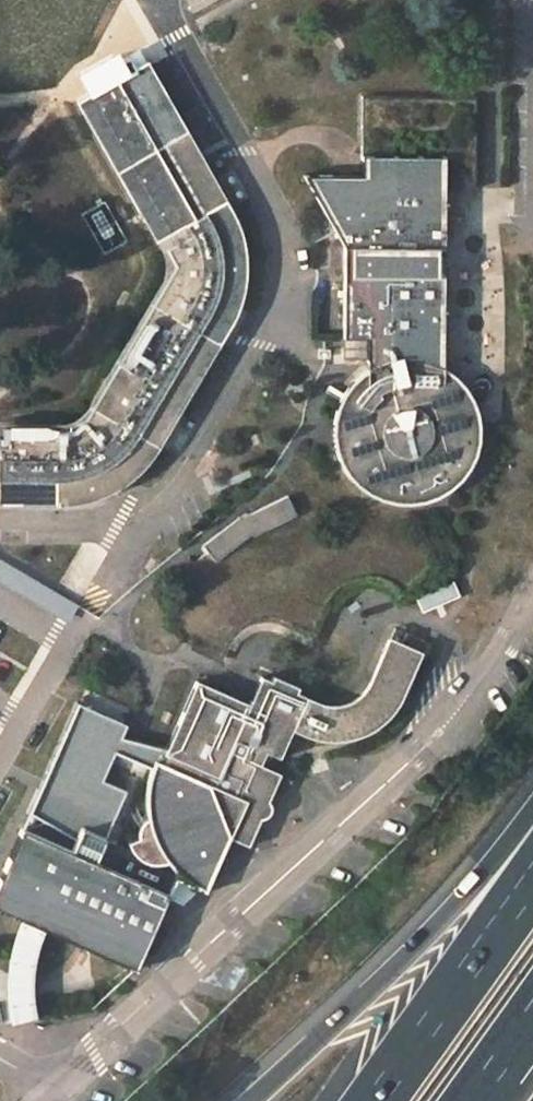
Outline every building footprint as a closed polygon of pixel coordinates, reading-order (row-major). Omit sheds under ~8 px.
[(101,39),(58,63),(73,88),(69,91),(74,96),(79,103),(164,251),(167,259),(168,265),(167,275),(91,408),(86,414),(77,420),(3,423),(0,463),(0,480),(60,479),(60,506),(90,503),(138,481),(161,449),(244,312),(248,297),(251,277),(250,256),(245,236),(237,217),(147,47),(117,63),(101,39)] [(352,246),(351,340),(377,340),(376,365),(363,373),(354,381),(350,386),(346,391),(341,402),(335,419),(334,438),(336,450),(343,467),(353,482),(367,494),(378,500),(383,502),(401,506),(420,506),(437,501),(453,491),(466,479),(472,470),(477,460),(481,449),(483,433),(482,422),(479,411),(476,401),(467,387),(460,379),(449,370),(452,159),(372,160),(372,178),(317,176),(352,246)] [(149,792),(149,794),(148,807),(150,817),(141,827),(140,840),(129,843),(133,852),(83,830),(75,851),(25,831),(0,887),(0,907),(139,967),(180,880),(207,893),(232,834),(250,841),(261,817),(267,815),(273,810),(271,806),(268,801),(281,772),(264,765),(269,752),(283,758),(296,732),(325,741),(344,740),(358,738),(380,727),(395,714),(402,702),(427,651),(393,636),(377,670),(366,692),(352,702),(336,704),(321,702),(301,693),(303,687),(276,675),(274,680),(264,677),(252,703),(201,679),(166,753),(170,755),(167,763),(160,760),(153,778),(149,792)]
